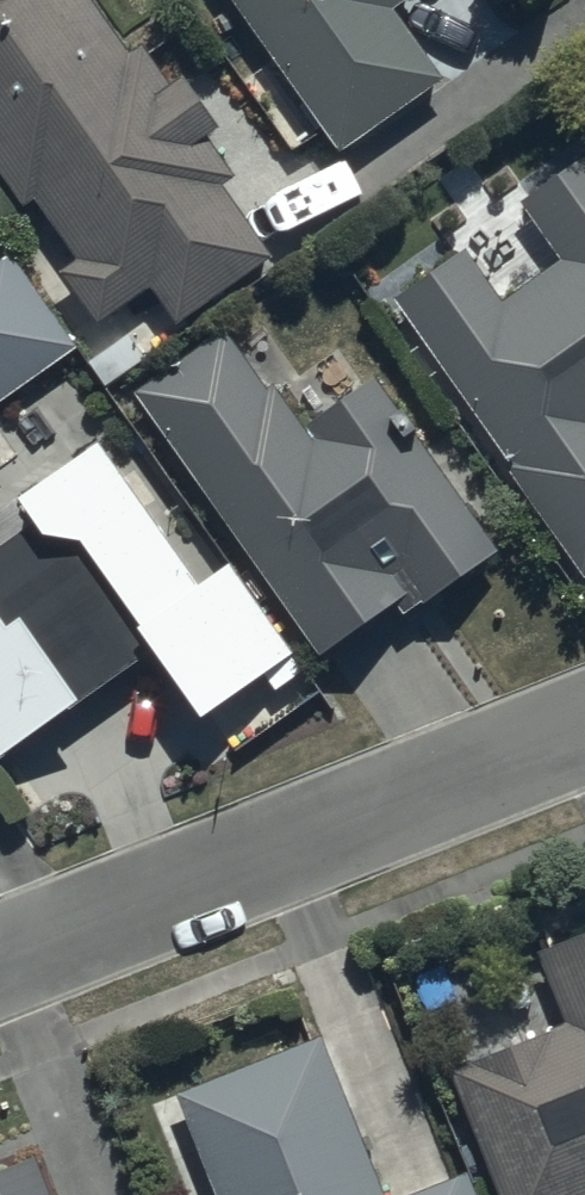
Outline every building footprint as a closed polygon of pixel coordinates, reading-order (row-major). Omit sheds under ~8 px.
[(73,0),(0,0),(0,205),(14,224),(24,216),(68,277),(51,289),(89,340),(141,302),(168,338),(261,270),(209,199),(223,189),(199,156),(209,148),(170,94),(160,102),(130,61),(122,67),(73,0)] [(266,60),(243,76),(299,156),(322,140),(340,166),(444,93),(397,26),(424,7),(419,0),(223,0),(266,60)] [(398,313),(584,591),(584,590),(584,173),(525,213),(565,272),(503,314),(470,265),(398,313)] [(73,364),(9,270),(0,276),(0,415),(73,364)] [(228,344),(138,405),(323,674),(400,621),(408,633),(501,569),(382,395),(308,445),(277,401),(270,406),(228,344)] [(3,777),(149,670),(203,743),(269,694),(277,705),(303,686),(292,672),(296,670),(231,582),(203,602),(102,466),(23,525),(36,543),(0,570),(0,773),(3,777)] [(500,1194),(570,1194),(584,1189),(584,914),(534,933),(562,1010),(447,1052),(500,1194)] [(171,1082),(218,1194),(475,1194),(461,1160),(381,1193),(312,1024),(171,1082)] [(34,1139),(0,1151),(0,1194),(54,1194),(34,1139)]
